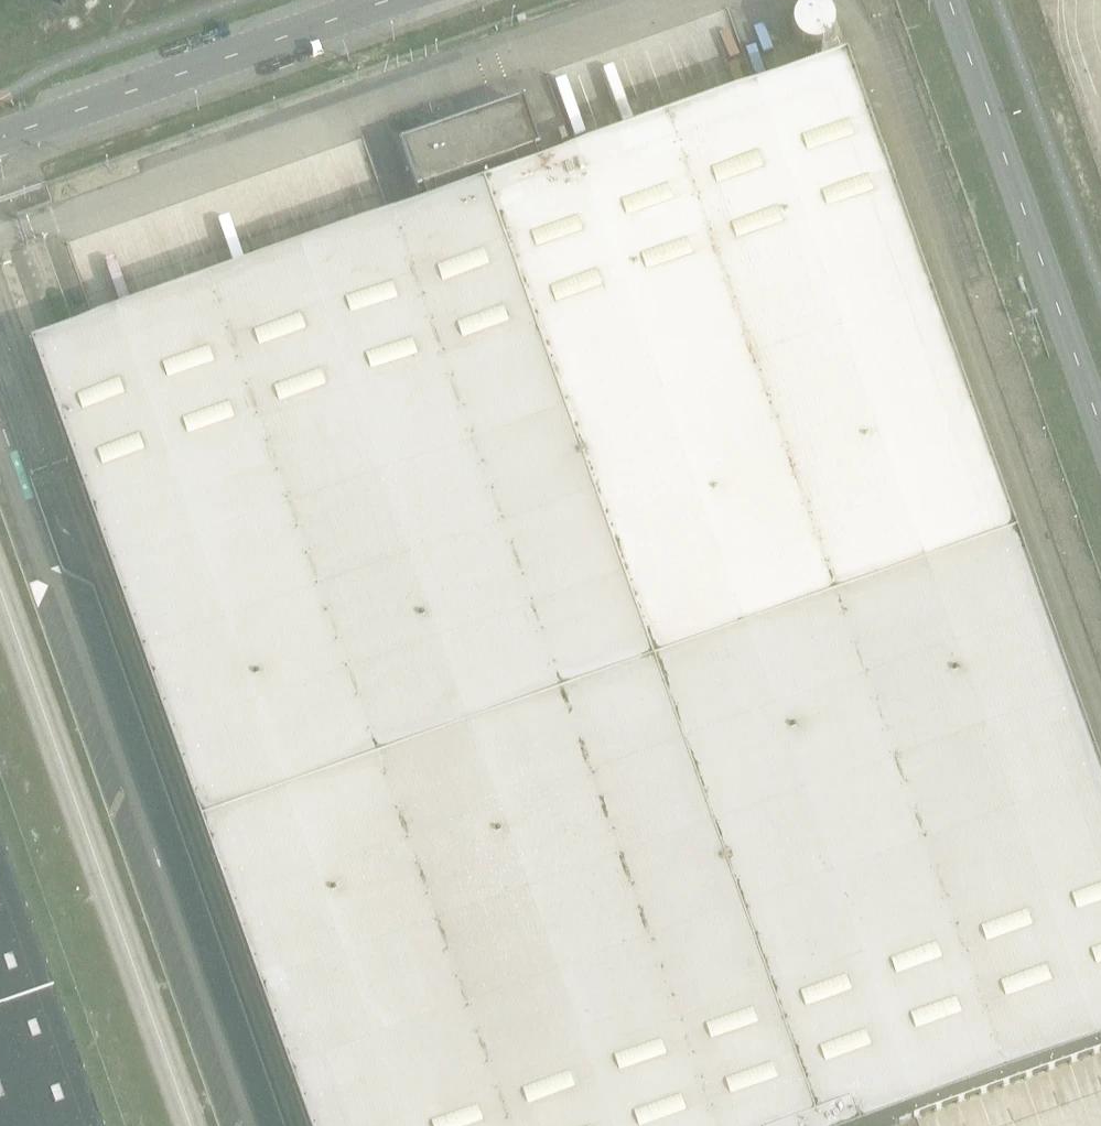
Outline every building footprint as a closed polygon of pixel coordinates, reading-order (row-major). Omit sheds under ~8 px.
[(835,29),(835,28),(834,21),(830,15),(827,12),(822,10),(817,9),(810,10),(806,12),(803,15),(799,21),(797,28),(799,34),(803,41),(808,45),(815,47),(822,46),(827,43),(830,41),(834,34),(835,29)] [(858,87),(850,64),(540,174),(533,154),(542,151),(525,104),(402,147),(419,195),(425,193),(432,212),(96,331),(78,337),(75,329),(54,337),(57,345),(34,353),(48,392),(47,392),(308,1125),(893,1125),(916,1118),(1100,1052),(1100,773),(1019,543),(858,87)] [(0,839),(0,1125),(102,1125),(0,839)]
